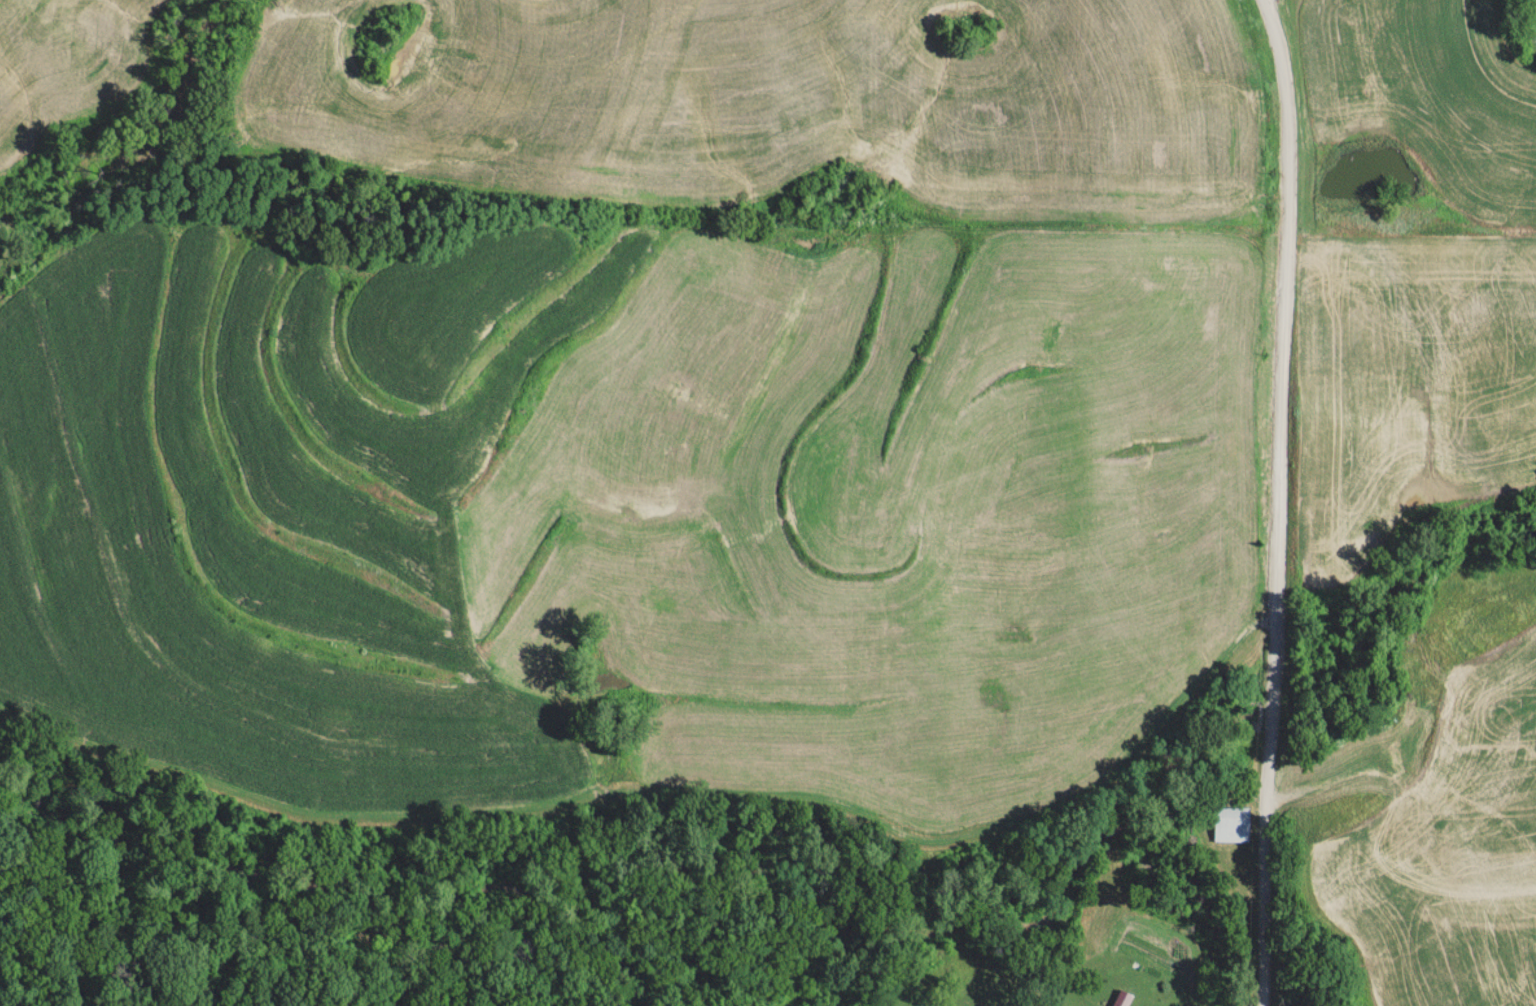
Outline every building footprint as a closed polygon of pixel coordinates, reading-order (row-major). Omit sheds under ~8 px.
[(1253,841),(1253,807),(1217,807),(1217,841),(1253,841)] [(1154,983),(1145,978),(1137,996),(1123,990),(1115,1005),(1144,1005),(1154,983)]
